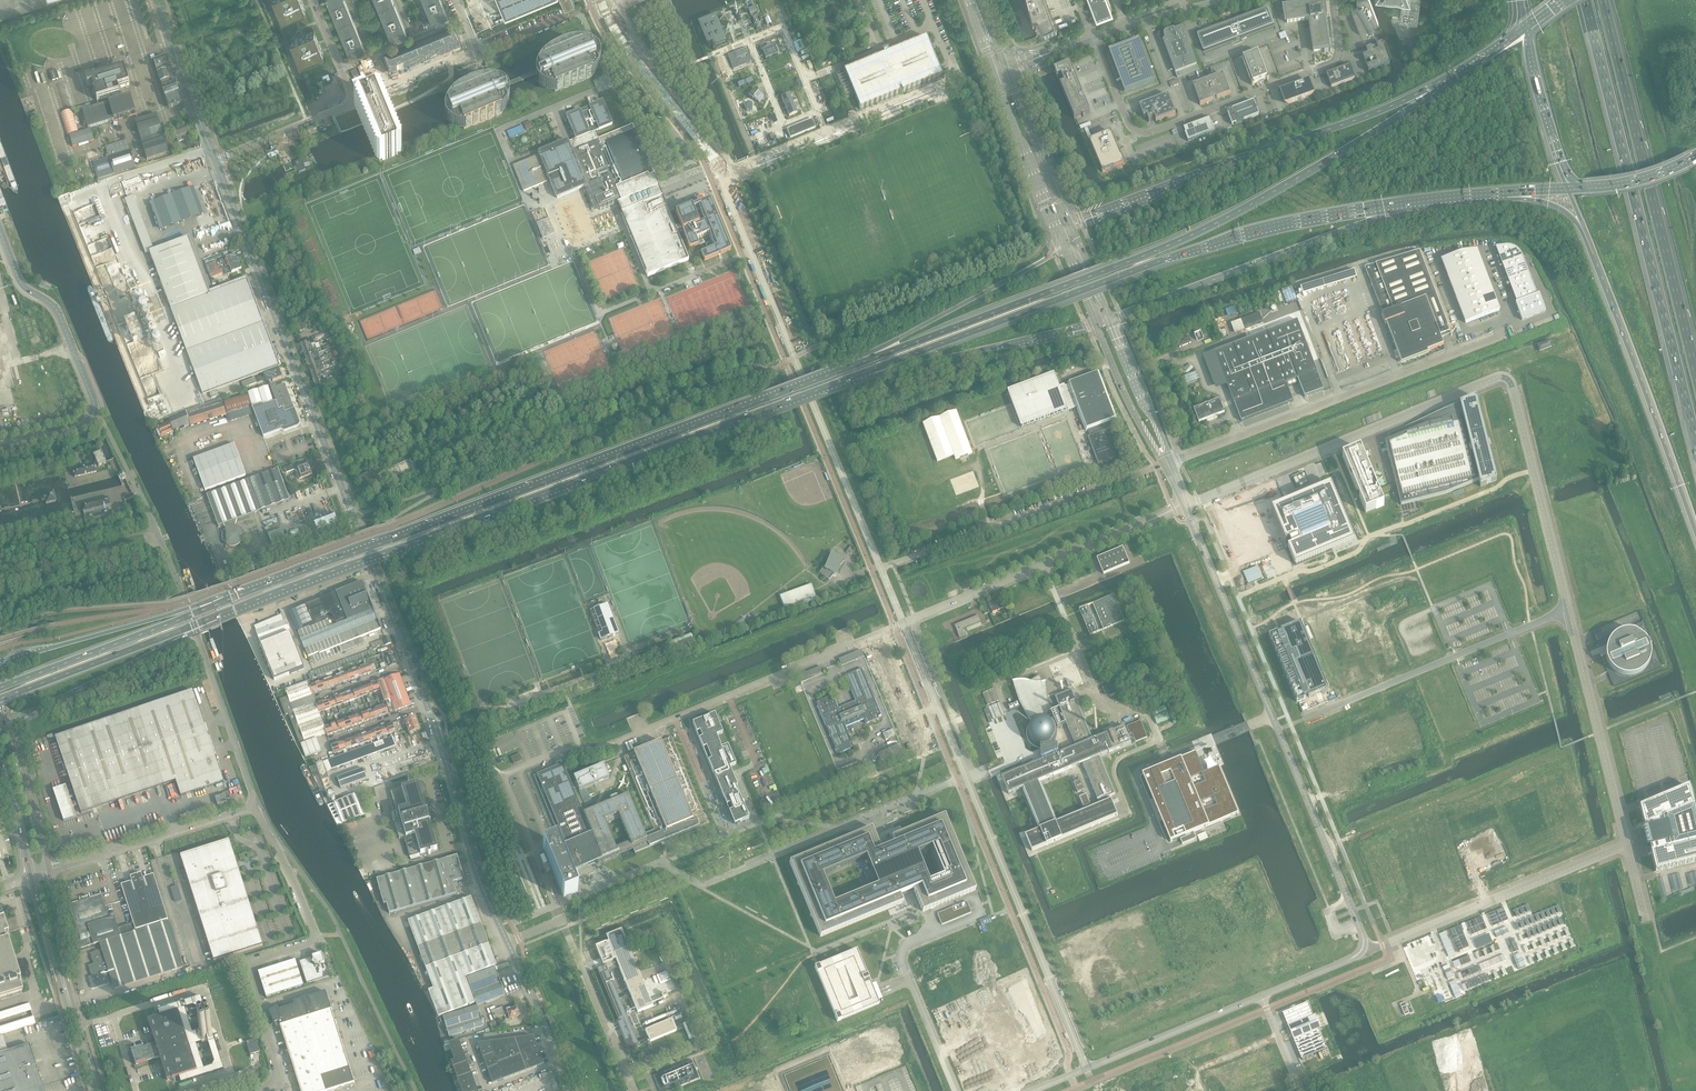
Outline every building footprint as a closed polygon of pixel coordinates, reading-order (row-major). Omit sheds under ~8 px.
[(282,19),(294,15),(305,10),(304,7),(301,0),(274,0),(282,19)] [(365,50),(345,0),(326,0),(337,27),(350,56),(353,55),(354,58),(359,56),(363,54),(362,51),(365,50)] [(391,39),(394,38),(395,41),(400,39),(404,37),(403,34),(406,33),(394,2),(393,0),(374,0),(391,39)] [(432,22),(435,21),(436,24),(441,22),(445,20),(444,17),(447,16),(441,0),(422,0),(432,22)] [(504,7),(503,8),(506,15),(507,17),(508,20),(534,10),(558,0),(500,0),(504,7)] [(751,0),(746,3),(748,9),(754,7),(751,0)] [(1046,0),(1028,0),(1033,19),(1038,17),(1046,33),(1057,29),(1046,0)] [(1096,14),(1112,8),(1109,0),(1107,1),(1107,0),(1091,0),(1096,14)] [(1325,0),(1282,7),(1285,7),(1286,15),(1287,23),(1311,19),(1312,23),(1309,23),(1314,52),(1322,50),(1330,49),(1330,52),(1331,52),(1326,17),(1328,17),(1325,0)] [(1358,5),(1357,7),(1353,9),(1352,9),(1352,10),(1352,11),(1352,12),(1361,36),(1362,36),(1362,37),(1363,37),(1364,37),(1372,34),(1373,34),(1373,33),(1374,32),(1373,32),(1373,31),(1372,28),(1373,26),(1377,24),(1378,24),(1378,23),(1378,22),(1378,21),(1370,0),(1357,0),(1357,1),(1358,5)] [(1399,19),(1417,21),(1419,0),(1402,0),(1399,19)] [(1235,21),(1236,23),(1234,23),(1234,19),(1233,21),(1232,22),(1232,23),(1229,24),(1229,23),(1198,35),(1197,36),(1201,45),(1203,51),(1204,51),(1204,52),(1235,40),(1235,39),(1239,37),(1241,36),(1241,37),(1242,37),(1273,26),(1273,25),(1270,18),(1267,9),(1267,10),(1266,9),(1235,21)] [(714,17),(700,23),(710,46),(724,40),(718,25),(719,24),(720,25),(727,26),(727,25),(728,25),(729,23),(727,16),(724,16),(723,16),(718,21),(719,22),(718,23),(717,23),(714,17)] [(489,17),(480,21),(483,29),(480,30),(481,33),(493,28),(489,17)] [(756,18),(752,19),(757,30),(760,29),(756,18)] [(383,55),(380,56),(387,72),(389,76),(391,75),(460,47),(452,27),(383,55)] [(1196,66),(1182,27),(1174,30),(1174,29),(1166,31),(1165,32),(1164,33),(1164,34),(1164,36),(1165,40),(1163,41),(1175,74),(1176,73),(1177,78),(1198,70),(1196,66)] [(302,35),(290,40),(300,63),(323,53),(322,51),(319,43),(314,30),(302,35)] [(1285,32),(1278,35),(1281,40),(1287,38),(1285,32)] [(887,49),(882,51),(883,55),(844,71),(860,110),(903,92),(942,76),(938,67),(930,47),(926,37),(889,53),(887,49)] [(805,49),(801,40),(793,43),(797,52),(805,49)] [(1154,81),(1139,41),(1110,52),(1125,92),(1154,81)] [(1384,67),(1390,65),(1382,43),(1366,49),(1368,54),(1362,56),(1369,73),(1380,68),(1378,63),(1382,62),(1384,67)] [(763,50),(762,50),(766,59),(778,54),(775,45),(771,47),(770,45),(766,47),(766,48),(763,50)] [(600,62),(600,61),(600,60),(600,59),(598,55),(597,54),(596,53),(596,52),(595,52),(594,51),(593,51),(592,50),(591,50),(589,49),(588,49),(587,49),(582,49),(579,48),(576,49),(574,49),(573,49),(570,50),(569,50),(567,50),(566,51),(564,52),(559,53),(558,54),(556,55),(554,56),(551,58),(550,59),(548,60),(547,61),(546,62),(544,64),(542,65),(540,68),(539,69),(539,70),(538,71),(537,72),(537,73),(537,74),(536,75),(536,76),(536,77),(536,78),(536,79),(536,81),(536,82),(537,83),(537,84),(538,85),(539,86),(540,88),(541,88),(542,89),(543,90),(544,90),(546,91),(547,92),(549,92),(550,92),(551,92),(556,92),(555,91),(592,76),(592,77),(593,76),(594,75),(595,74),(596,73),(597,72),(597,71),(598,70),(599,68),(599,67),(599,66),(600,65),(600,64),(600,63),(600,62)] [(746,48),(727,55),(733,69),(752,62),(746,48)] [(1252,54),(1248,55),(1242,57),(1252,86),(1254,85),(1254,83),(1259,81),(1264,79),(1266,79),(1267,80),(1269,79),(1258,51),(1252,54)] [(156,68),(156,70),(158,74),(158,75),(159,78),(159,79),(161,83),(160,83),(161,84),(161,83),(162,87),(161,88),(163,92),(165,98),(169,109),(183,104),(179,93),(179,92),(179,91),(178,91),(178,89),(178,88),(177,87),(170,67),(168,66),(168,67),(167,67),(166,64),(167,64),(166,64),(165,61),(168,60),(166,55),(163,56),(164,57),(154,60),(153,60),(153,61),(156,68),(155,68),(156,68)] [(1070,64),(1054,70),(1074,119),(1090,113),(1070,64)] [(1350,65),(1326,74),(1328,80),(1331,88),(1355,79),(1354,77),(1352,71),(1350,65)] [(87,80),(86,81),(88,87),(92,85),(97,101),(98,101),(103,99),(108,97),(109,97),(114,96),(114,95),(119,94),(120,94),(120,93),(118,88),(129,85),(124,69),(124,68),(124,69),(121,70),(118,70),(113,72),(107,74),(102,76),(102,75),(102,76),(96,77),(91,79),(88,80),(87,80)] [(55,69),(50,71),(52,80),(58,79),(55,69)] [(1230,94),(1223,74),(1193,86),(1200,105),(1213,100),(1214,100),(1214,99),(1216,98),(1216,99),(1217,99),(1230,94)] [(1308,81),(1279,92),(1284,106),(1315,94),(1313,88),(1310,81),(1310,80),(1308,81)] [(501,115),(504,111),(505,110),(506,109),(507,108),(507,107),(508,106),(508,105),(508,104),(509,103),(509,102),(509,101),(509,100),(509,99),(509,98),(509,97),(509,96),(508,95),(508,94),(507,93),(506,92),(505,91),(504,90),(504,89),(503,89),(501,88),(500,88),(499,87),(497,87),(496,86),(493,86),(491,86),(489,86),(487,86),(486,86),(484,86),(482,87),(480,87),(478,87),(477,88),(475,88),(473,89),(472,89),(468,91),(467,91),(465,92),(464,93),(462,94),(461,95),(459,96),(458,97),(457,98),(455,99),(454,100),(452,102),(451,103),(450,105),(449,105),(449,106),(448,107),(447,108),(446,109),(446,110),(446,112),(445,113),(445,114),(445,115),(445,117),(445,118),(445,119),(445,120),(446,121),(446,122),(447,122),(447,123),(448,124),(449,125),(450,126),(451,127),(452,127),(453,128),(454,128),(455,129),(457,129),(458,129),(459,129),(465,130),(465,129),(501,114),(501,115)] [(761,96),(762,95),(755,89),(754,90),(750,95),(749,96),(756,102),(756,101),(759,103),(763,98),(761,96)] [(789,94),(781,97),(784,103),(792,100),(792,102),(796,100),(795,98),(791,99),(789,94)] [(356,108),(334,117),(340,130),(360,122),(362,123),(361,125),(364,127),(362,129),(365,131),(364,133),(367,135),(366,137),(368,139),(367,141),(370,143),(369,144),(371,147),(370,148),(373,150),(372,152),(375,154),(373,156),(376,158),(375,160),(380,164),(382,161),(397,155),(401,155),(402,149),(400,149),(400,145),(398,145),(398,141),(396,141),(397,137),(395,137),(395,134),(393,133),(394,130),(392,129),(392,126),(390,126),(391,122),(388,122),(389,118),(387,118),(387,114),(385,114),(386,112),(393,109),(388,95),(387,95),(379,99),(375,98),(375,100),(360,106),(358,105),(356,108)] [(947,95),(935,100),(936,104),(948,99),(947,95)] [(1147,118),(1149,122),(1152,121),(1151,119),(1153,118),(1153,119),(1155,118),(1156,121),(1156,122),(1176,114),(1168,95),(1139,106),(1144,118),(1145,118),(1145,117),(1147,117),(1147,118)] [(104,102),(105,105),(83,111),(88,129),(135,114),(130,97),(108,104),(108,101),(104,102)] [(792,100),(784,103),(786,110),(794,106),(792,102),(792,100)] [(549,181),(552,186),(553,190),(555,193),(557,198),(582,188),(586,186),(587,188),(596,209),(599,208),(600,210),(606,208),(617,203),(627,227),(627,229),(630,234),(631,236),(634,245),(635,247),(639,256),(640,258),(643,267),(644,269),(648,277),(655,274),(657,273),(675,265),(682,263),(689,260),(677,232),(682,231),(681,227),(674,226),(668,211),(665,204),(657,183),(654,175),(653,175),(652,172),(651,169),(644,153),(637,135),(636,132),(633,126),(600,140),(596,131),(599,130),(612,124),(603,101),(589,106),(589,107),(588,107),(584,109),(583,109),(581,110),(580,110),(566,116),(576,139),(568,142),(567,140),(538,152),(539,156),(537,157),(536,156),(514,165),(513,166),(524,191),(547,182),(549,181)] [(1230,111),(1230,112),(1230,114),(1229,115),(1229,114),(1228,114),(1232,125),(1259,115),(1254,101),(1233,109),(1233,110),(1231,111),(1230,111)] [(794,106),(786,110),(789,116),(797,113),(794,106)] [(60,113),(67,135),(79,131),(72,110),(60,113)] [(157,115),(135,121),(147,160),(169,153),(163,136),(164,136),(163,131),(162,131),(157,115)] [(1185,133),(1188,142),(1215,131),(1212,123),(1211,123),(1210,118),(1183,128),(1185,133)] [(815,127),(813,120),(810,121),(809,120),(786,129),(790,138),(815,127)] [(532,127),(530,121),(524,124),(526,130),(532,127)] [(522,126),(507,132),(509,138),(524,132),(522,126)] [(186,127),(174,131),(177,138),(178,142),(180,142),(190,138),(188,133),(189,133),(188,131),(186,127)] [(91,129),(69,136),(73,147),(94,140),(91,129)] [(1111,132),(1089,141),(1103,173),(1124,164),(1111,132)] [(109,157),(93,163),(98,179),(135,167),(127,140),(105,147),(109,157)] [(298,170),(298,171),(299,173),(306,170),(301,160),(295,163),(296,165),(298,170)] [(690,249),(699,245),(696,238),(709,233),(710,234),(712,242),(713,243),(713,245),(715,246),(711,247),(701,252),(704,261),(731,250),(710,199),(695,206),(690,208),(689,208),(675,214),(681,227),(682,231),(690,249)] [(12,217),(22,245),(23,246),(24,246),(26,246),(27,245),(27,244),(28,243),(17,215),(16,214),(14,214),(13,215),(12,217)] [(1502,247),(1496,247),(1496,248),(1497,248),(1517,303),(1515,303),(1522,320),(1522,321),(1546,312),(1545,311),(1539,294),(1537,295),(1522,256),(1521,253),(1517,249),(1515,248),(1511,246),(1507,246),(1502,247)] [(191,247),(153,262),(202,394),(278,366),(246,280),(208,294),(191,247)] [(1458,253),(1461,261),(1478,255),(1476,251),(1476,250),(1466,252),(1462,252),(1458,253)] [(1450,331),(1419,251),(1365,267),(1368,277),(1379,273),(1393,310),(1382,315),(1385,324),(1386,323),(1392,337),(1402,363),(1428,353),(1428,351),(1444,345),(1440,335),(1450,331)] [(1458,253),(1442,260),(1445,268),(1461,261),(1458,253)] [(226,258),(216,262),(217,265),(220,263),(223,262),(224,265),(238,259),(236,254),(226,258)] [(1478,255),(1461,261),(1464,269),(1481,263),(1478,255)] [(225,267),(221,269),(221,270),(222,270),(222,271),(239,264),(238,259),(224,265),(225,267)] [(1461,261),(1445,268),(1448,276),(1464,269),(1461,261)] [(1481,263),(1464,269),(1467,277),(1484,271),(1481,263)] [(239,264),(222,271),(224,270),(226,275),(232,272),(241,269),(239,264)] [(1467,277),(1464,269),(1448,276),(1451,283),(1467,277)] [(733,270),(666,298),(680,335),(748,307),(733,270)] [(1484,271),(1467,277),(1470,285),(1487,279),(1484,271)] [(1467,277),(1451,283),(1454,291),(1470,285),(1467,277)] [(1487,279),(1470,285),(1473,293),(1490,287),(1487,279)] [(328,280),(322,283),(331,305),(337,303),(328,280)] [(1470,285),(1454,291),(1457,299),(1473,293),(1470,285)] [(1490,287),(1473,293),(1476,301),(1493,295),(1490,287)] [(1476,301),(1473,293),(1457,299),(1460,307),(1476,301)] [(1493,295),(1476,301),(1479,309),(1496,303),(1493,295)] [(1479,309),(1476,301),(1460,307),(1463,315),(1479,309)] [(1496,303),(1479,309),(1483,317),(1499,310),(1496,303)] [(1483,317),(1479,309),(1463,315),(1466,323),(1483,317)] [(1259,312),(1241,319),(1245,330),(1263,323),(1259,312)] [(1297,320),(1214,352),(1234,403),(1241,421),(1293,402),(1287,384),(1298,380),(1304,397),(1324,390),(1317,372),(1297,320)] [(733,338),(744,334),(741,327),(731,331),(733,338)] [(1188,336),(1177,341),(1179,347),(1191,343),(1188,336)] [(313,340),(300,344),(302,349),(315,344),(313,340)] [(1549,341),(1537,345),(1539,351),(1551,347),(1549,341)] [(315,344),(302,349),(304,353),(316,349),(315,344)] [(316,349),(304,353),(305,358),(318,353),(316,349)] [(318,353),(305,358),(307,362),(320,358),(318,353)] [(320,358),(307,362),(308,367),(323,361),(322,360),(321,360),(320,358)] [(323,361),(308,367),(310,371),(320,367),(319,367),(325,365),(324,361),(323,361)] [(320,367),(310,371),(312,375),(324,371),(326,370),(327,370),(325,365),(319,367),(320,367)] [(282,377),(278,368),(264,374),(267,383),(282,377)] [(1055,373),(1008,390),(1022,427),(1073,407),(1073,408),(1076,407),(1086,432),(1088,431),(1090,436),(1114,427),(1112,422),(1118,420),(1099,369),(1067,382),(1068,385),(1065,386),(1064,384),(1059,386),(1055,373)] [(326,373),(326,370),(324,371),(312,375),(313,380),(326,375),(327,375),(326,373)] [(326,375),(313,380),(315,384),(328,380),(328,379),(327,375),(326,375)] [(255,378),(242,382),(244,388),(257,383),(255,378)] [(328,380),(315,384),(317,389),(330,384),(328,379),(328,380)] [(270,386),(248,393),(252,407),(264,437),(281,431),(284,432),(298,427),(299,427),(300,424),(300,423),(294,409),(295,409),(294,408),(294,409),(290,399),(285,385),(285,384),(276,388),(275,385),(270,386)] [(247,393),(224,400),(228,413),(251,406),(247,393)] [(1389,434),(1391,439),(1385,441),(1396,485),(1397,489),(1401,505),(1446,494),(1479,480),(1480,487),(1496,480),(1476,397),(1389,434)] [(1220,399),(1194,409),(1199,422),(1225,413),(1220,399)] [(186,412),(168,419),(170,423),(162,426),(156,429),(158,433),(160,440),(168,437),(167,435),(169,434),(170,435),(172,434),(173,432),(174,432),(190,425),(191,426),(227,415),(222,400),(207,405),(186,412)] [(957,411),(923,424),(937,462),(954,455),(955,459),(972,453),(957,411)] [(1094,446),(1099,460),(1097,461),(1099,465),(1099,466),(1101,470),(1114,465),(1116,464),(1118,464),(1126,460),(1118,437),(1116,432),(1114,427),(1090,436),(1094,446)] [(234,444),(193,459),(205,491),(246,476),(234,444)] [(1378,490),(1361,449),(1342,456),(1357,491),(1359,497),(1366,513),(1384,505),(1379,494),(1397,487),(1396,483),(1378,490)] [(96,460),(93,462),(94,464),(95,465),(96,465),(98,464),(99,466),(106,462),(102,452),(101,452),(94,455),(96,460)] [(78,453),(72,454),(73,461),(80,459),(78,453)] [(294,465),(285,468),(287,473),(295,470),(295,471),(296,471),(300,479),(312,475),(307,463),(295,468),(294,465)] [(84,468),(73,470),(73,471),(75,477),(97,472),(97,471),(96,465),(95,465),(85,467),(84,468)] [(275,470),(268,472),(275,491),(282,489),(275,470)] [(373,471),(358,477),(364,492),(379,486),(373,471)] [(268,472),(261,475),(268,494),(275,491),(268,472)] [(261,475),(254,477),(261,496),(268,494),(261,475)] [(249,479),(247,480),(254,499),(261,496),(254,477),(249,479)] [(211,493),(207,495),(218,526),(223,525),(226,528),(226,545),(228,545),(228,546),(229,546),(230,546),(231,546),(232,546),(233,546),(234,546),(235,546),(236,546),(236,545),(238,545),(239,544),(239,543),(240,543),(241,542),(241,541),(242,540),(242,539),(242,538),(242,537),(242,536),(242,535),(242,534),(242,533),(242,532),(241,531),(240,530),(240,529),(239,529),(239,528),(238,528),(237,527),(236,527),(235,526),(237,520),(241,518),(247,516),(251,514),(256,512),(259,511),(254,499),(247,480),(244,481),(240,483),(235,484),(230,486),(225,488),(220,490),(216,492),(211,493)] [(1275,481),(1216,505),(1239,562),(1281,544),(1284,543),(1289,541),(1291,545),(1288,547),(1291,553),(1292,555),(1295,564),(1332,549),(1355,540),(1352,534),(1350,528),(1348,526),(1343,512),(1342,509),(1336,495),(1335,492),(1331,483),(1315,490),(1314,491),(1306,494),(1303,495),(1295,499),(1291,500),(1281,504),(1279,500),(1282,498),(1280,493),(1275,481)] [(56,502),(53,491),(43,494),(44,497),(41,498),(42,500),(42,502),(45,501),(45,504),(56,502)] [(320,496),(312,498),(317,511),(324,508),(320,496)] [(109,498),(82,504),(84,515),(85,517),(112,511),(112,508),(109,498)] [(312,498),(306,500),(311,513),(317,511),(312,498)] [(306,500),(301,503),(305,515),(311,513),(306,500)] [(301,503),(295,505),(300,517),(305,515),(301,503)] [(295,505),(289,507),(294,520),(300,517),(295,505)] [(289,507),(284,509),(288,522),(294,520),(289,507)] [(324,508),(317,511),(321,523),(329,520),(324,508)] [(284,509),(278,511),(283,524),(288,522),(284,509)] [(112,511),(85,517),(87,526),(114,519),(112,511)] [(278,511),(272,513),(277,526),(283,524),(278,511)] [(317,511),(311,513),(316,525),(321,523),(317,511)] [(272,513),(266,516),(271,528),(277,526),(272,513)] [(311,513),(305,515),(310,527),(316,525),(311,513)] [(305,515),(300,517),(304,529),(310,527),(305,515)] [(266,516),(261,518),(265,530),(271,528),(266,516)] [(300,517),(294,520),(298,532),(304,529),(300,517)] [(294,520),(288,522),(293,534),(298,532),(294,520)] [(288,522),(283,524),(287,536),(293,534),(288,522)] [(283,524),(277,526),(281,538),(287,536),(283,524)] [(277,526),(271,528),(276,540),(281,538),(277,526)] [(271,528),(265,530),(270,542),(276,540),(271,528)] [(851,545),(846,552),(850,555),(855,549),(851,545)] [(1122,548),(1098,558),(1098,557),(1097,558),(1103,574),(1130,563),(1123,547),(1122,548)] [(827,562),(819,573),(829,580),(834,574),(837,575),(840,566),(844,561),(843,560),(843,559),(840,558),(834,553),(833,555),(831,554),(827,562)] [(374,611),(362,582),(335,593),(346,619),(347,621),(374,611)] [(811,584),(780,596),(785,611),(817,599),(811,584)] [(296,609),(289,612),(297,631),(301,630),(303,629),(304,629),(305,629),(309,627),(328,620),(328,619),(327,620),(325,614),(331,612),(336,623),(346,619),(335,593),(334,593),(305,605),(312,622),(302,626),(296,609)] [(1113,595),(1079,609),(1090,635),(1124,621),(1113,595)] [(991,608),(990,608),(991,609),(992,612),(1007,607),(1003,598),(992,602),(991,600),(988,601),(991,608)] [(607,604),(590,610),(601,640),(618,633),(607,604)] [(302,626),(312,622),(305,605),(296,609),(302,626)] [(376,616),(374,611),(347,621),(346,619),(336,623),(331,612),(325,614),(327,619),(327,620),(330,628),(327,630),(323,631),(319,632),(316,634),(312,635),(308,637),(305,638),(301,640),(303,644),(305,649),(309,647),(312,646),(316,645),(319,643),(323,642),(327,640),(330,639),(334,637),(337,636),(341,635),(344,633),(347,632),(351,631),(354,629),(357,628),(361,627),(364,625),(367,624),(371,623),(374,621),(377,620),(376,616)] [(256,631),(260,644),(290,633),(286,620),(283,621),(280,615),(254,626),(256,631)] [(965,636),(962,629),(981,622),(978,616),(955,625),(960,638),(965,636)] [(1277,632),(1269,635),(1297,702),(1299,702),(1305,699),(1304,697),(1308,695),(1309,697),(1328,689),(1325,680),(1308,640),(1301,622),(1300,622),(1281,630),(1282,632),(1278,634),(1277,632)] [(1606,667),(1610,666),(1611,668),(1614,671),(1617,673),(1621,675),(1625,676),(1630,676),(1634,676),(1638,674),(1642,672),(1645,669),(1648,666),(1649,662),(1651,658),(1651,654),(1651,650),(1650,649),(1654,647),(1652,641),(1648,642),(1645,638),(1642,636),(1638,633),(1634,632),(1630,631),(1625,632),(1621,633),(1617,634),(1614,637),(1611,640),(1609,644),(1607,647),(1606,652),(1606,656),(1602,658),(1606,667)] [(290,633),(260,645),(261,647),(266,659),(269,667),(274,679),(274,680),(304,669),(290,633)] [(380,640),(374,643),(376,647),(378,646),(381,644),(382,646),(383,646),(384,645),(384,646),(392,643),(389,637),(385,639),(380,640)] [(875,647),(773,688),(812,782),(856,764),(857,766),(874,759),(873,757),(884,753),(885,755),(915,742),(875,647)] [(392,655),(391,651),(381,654),(386,668),(389,667),(396,665),(392,655)] [(367,665),(364,666),(367,674),(373,672),(370,664),(369,659),(368,659),(365,660),(367,665)] [(1140,661),(1127,666),(1130,674),(1143,669),(1140,661)] [(359,662),(356,663),(358,668),(361,676),(367,674),(364,666),(361,667),(359,662)] [(358,668),(352,670),(355,679),(361,676),(358,668)] [(352,670),(346,672),(349,681),(355,679),(352,670)] [(346,672),(340,675),(343,683),(349,681),(346,672)] [(377,682),(380,690),(382,695),(383,698),(384,702),(386,701),(387,705),(392,703),(395,711),(411,705),(400,674),(377,682)] [(340,675),(334,677),(337,685),(343,683),(340,675)] [(1042,683),(1039,676),(1029,682),(1027,682),(1026,682),(1025,681),(1024,681),(1022,681),(1021,681),(1019,681),(1017,681),(1015,682),(1014,682),(1013,682),(1020,703),(1030,720),(1031,720),(1032,719),(1033,718),(1034,718),(1035,717),(1036,717),(1037,716),(1039,716),(1040,716),(1041,716),(1042,716),(1043,716),(1044,716),(1045,716),(1046,716),(1047,717),(1048,712),(1049,714),(1054,712),(1050,703),(1048,703),(1046,683),(1045,683),(1044,683),(1042,683)] [(319,682),(315,683),(318,692),(325,690),(321,681),(322,681),(321,679),(320,677),(317,678),(319,682)] [(334,677),(327,679),(331,687),(337,685),(334,677)] [(327,679),(321,681),(325,690),(331,687),(327,679)] [(311,680),(308,681),(309,686),(312,694),(318,692),(315,683),(312,685),(311,680)] [(308,681),(285,690),(287,696),(280,699),(285,715),(289,714),(299,743),(304,741),(304,742),(327,733),(324,727),(323,724),(322,720),(321,717),(319,713),(316,704),(315,701),(314,698),(312,694),(309,686),(308,681)] [(1118,695),(1123,693),(1119,681),(1113,684),(1118,695)] [(377,682),(371,684),(374,693),(380,690),(377,682)] [(371,684),(365,687),(368,695),(374,693),(371,684)] [(1113,684),(1102,688),(1104,694),(1115,690),(1113,684)] [(365,687),(359,689),(362,697),(368,695),(365,687)] [(359,689),(353,691),(356,699),(362,697),(359,689)] [(1041,761),(1036,764),(1034,759),(1031,760),(1030,761),(1031,765),(1002,777),(1009,794),(1024,788),(1024,790),(1040,829),(1026,835),(1032,851),(1118,815),(1111,800),(1109,797),(1115,794),(1100,757),(1131,744),(1129,738),(1124,727),(1123,723),(1122,723),(1121,724),(1115,726),(1117,730),(1093,740),(1072,690),(1055,697),(1068,728),(1069,732),(1070,732),(1076,747),(1058,754),(1057,753),(1058,752),(1058,746),(1054,743),(1054,742),(1055,741),(1056,740),(1056,739),(1057,738),(1057,737),(1057,736),(1058,734),(1058,733),(1058,732),(1058,731),(1057,730),(1057,729),(1057,728),(1057,727),(1056,726),(1056,725),(1055,724),(1054,723),(1054,722),(1053,721),(1052,720),(1051,719),(1050,719),(1049,718),(1048,718),(1047,718),(1046,717),(1044,717),(1042,717),(1041,717),(1040,717),(1038,717),(1037,717),(1036,718),(1034,719),(1033,719),(1032,720),(1031,721),(1030,722),(1029,723),(1028,725),(1028,726),(1027,727),(1027,728),(1027,729),(1026,730),(1026,731),(1026,733),(1026,734),(1026,736),(1027,737),(1027,738),(1028,739),(1028,740),(1029,742),(1030,743),(1031,744),(1032,745),(1033,745),(1034,746),(1035,747),(1036,747),(1037,748),(1038,748),(1039,748),(1041,748),(1041,756),(1045,758),(1046,758),(1046,759),(1044,760),(1044,759),(1041,761)] [(66,786),(53,790),(64,821),(77,817),(74,808),(79,806),(81,813),(176,781),(181,796),(211,786),(223,782),(193,691),(55,738),(73,789),(68,791),(66,786)] [(353,691),(347,693),(350,702),(356,699),(353,691)] [(347,693),(340,695),(344,704),(350,702),(347,693)] [(340,695),(334,698),(337,706),(344,704),(340,695)] [(334,698),(328,700),(331,708),(334,715),(336,715),(338,714),(337,711),(335,712),(334,707),(337,706),(334,698)] [(328,700),(322,702),(325,710),(331,708),(328,700)] [(322,702),(316,704),(319,713),(325,710),(322,702)] [(1018,702),(1008,706),(1010,711),(1020,706),(1018,702)] [(386,705),(379,707),(382,716),(389,713),(386,705)] [(1164,705),(1151,711),(1153,716),(1166,710),(1164,705)] [(379,707),(373,709),(376,718),(382,716),(379,707)] [(373,709),(367,712),(370,720),(376,718),(373,709)] [(1052,713),(1055,720),(1055,721),(1058,728),(1060,728),(1061,727),(1066,725),(1066,724),(1063,717),(1060,710),(1060,709),(1060,710),(1055,712),(1052,713)] [(1166,710),(1153,716),(1157,723),(1157,724),(1170,719),(1166,710)] [(358,715),(355,716),(358,724),(364,722),(361,714),(360,711),(358,712),(358,715)] [(367,712),(361,714),(364,722),(370,720),(367,712)] [(354,713),(348,716),(349,718),(352,727),(358,724),(355,716),(354,713)] [(717,736),(723,733),(715,714),(701,720),(698,721),(692,723),(696,732),(699,738),(703,748),(708,760),(715,777),(716,780),(718,786),(734,824),(749,818),(736,787),(737,786),(736,783),(736,782),(737,782),(737,781),(736,781),(736,780),(735,780),(729,767),(736,764),(728,745),(721,748),(717,736)] [(409,718),(401,720),(402,723),(405,722),(407,727),(418,723),(417,722),(417,720),(416,719),(415,717),(409,719),(409,718)] [(349,718),(343,720),(346,729),(352,727),(349,718)] [(343,720),(337,723),(340,731),(346,729),(343,720)] [(337,723),(331,725),(334,733),(340,731),(337,723)] [(414,733),(414,732),(420,730),(419,727),(419,726),(418,724),(418,723),(407,727),(410,735),(414,733)] [(392,724),(386,726),(389,734),(395,732),(392,724)] [(331,725),(324,727),(327,733),(327,736),(334,733),(331,725)] [(386,726),(380,728),(384,740),(387,738),(386,735),(389,734),(386,726)] [(380,728),(374,730),(377,739),(378,742),(384,740),(380,728)] [(374,730),(368,732),(371,741),(377,739),(374,730)] [(368,732),(362,735),(365,743),(371,741),(368,732)] [(362,735),(356,737),(359,745),(360,745),(361,747),(365,746),(364,743),(365,743),(362,735)] [(392,737),(323,762),(326,772),(327,771),(326,771),(378,753),(396,746),(392,737)] [(356,737),(349,739),(353,748),(357,746),(358,749),(360,748),(359,745),(356,737)] [(633,850),(635,854),(650,847),(668,840),(695,829),(707,824),(671,737),(659,742),(650,746),(632,753),(628,755),(623,757),(624,757),(654,830),(645,834),(628,794),(610,802),(602,805),(599,807),(597,807),(594,809),(589,811),(588,811),(583,813),(585,816),(586,820),(592,833),(592,834),(593,836),(593,837),(596,843),(598,847),(601,854),(602,858),(603,860),(603,861),(604,862),(609,859),(614,857),(619,855),(633,849),(633,850)] [(316,738),(300,744),(305,757),(321,751),(316,738)] [(349,739),(343,741),(348,753),(351,752),(350,749),(353,748),(349,739)] [(343,741),(337,744),(340,752),(343,751),(344,754),(348,753),(343,741)] [(331,746),(334,754),(335,757),(338,756),(337,753),(340,752),(337,744),(331,746)] [(1234,801),(1219,766),(1218,767),(1214,768),(1213,767),(1212,767),(1212,768),(1211,768),(1211,769),(1204,772),(1196,753),(1196,752),(1143,774),(1152,798),(1162,820),(1171,842),(1190,834),(1190,835),(1180,839),(1182,844),(1193,840),(1192,839),(1196,837),(1194,833),(1194,832),(1201,829),(1205,828),(1221,821),(1223,820),(1230,817),(1233,816),(1239,814),(1234,801)] [(520,754),(511,757),(514,764),(523,761),(520,754)] [(554,877),(564,899),(578,894),(568,871),(572,870),(574,875),(578,874),(575,868),(582,866),(594,861),(596,860),(598,864),(600,863),(604,862),(603,861),(603,860),(602,858),(601,854),(598,847),(596,843),(593,837),(593,836),(592,834),(592,833),(586,820),(585,816),(583,813),(583,812),(581,809),(581,808),(581,806),(580,805),(578,801),(578,799),(577,798),(575,794),(573,788),(572,786),(572,785),(571,784),(570,781),(569,778),(568,775),(566,771),(564,767),(563,763),(561,764),(555,767),(554,767),(553,768),(550,769),(546,770),(543,771),(540,773),(537,774),(534,775),(537,783),(540,791),(562,845),(558,847),(557,842),(549,846),(546,847),(542,848),(544,852),(546,858),(548,863),(549,865),(552,873),(554,877)] [(575,782),(571,784),(572,785),(572,786),(573,788),(577,787),(579,791),(585,788),(587,787),(595,784),(598,783),(601,782),(605,780),(608,779),(609,778),(607,772),(606,770),(604,765),(601,766),(599,767),(598,767),(596,768),(594,769),(589,771),(588,771),(586,772),(583,774),(579,775),(574,777),(575,782)] [(363,769),(337,778),(340,788),(367,779),(363,769)] [(1081,779),(1073,782),(1078,793),(1085,790),(1081,779)] [(409,783),(390,789),(391,791),(396,811),(392,812),(400,839),(404,838),(410,857),(410,860),(420,857),(426,856),(429,855),(430,855),(430,854),(430,853),(431,853),(430,853),(430,851),(437,849),(429,822),(431,822),(429,818),(431,817),(430,816),(430,814),(428,815),(427,811),(426,811),(418,784),(411,786),(411,785),(410,785),(410,784),(409,784),(409,783)] [(331,787),(325,790),(327,796),(334,794),(331,787)] [(1651,852),(1655,872),(1664,870),(1681,866),(1695,862),(1695,816),(1694,806),(1689,787),(1682,789),(1665,797),(1649,803),(1639,807),(1644,827),(1645,827),(1645,829),(1642,830),(1644,839),(1647,848),(1650,848),(1651,852)] [(586,789),(580,792),(584,801),(585,806),(592,803),(590,798),(589,797),(589,795),(586,789)] [(223,795),(215,797),(218,805),(227,802),(227,800),(231,798),(228,791),(224,793),(222,793),(223,795)] [(1087,794),(1079,797),(1083,807),(1091,804),(1087,794)] [(355,795),(334,803),(342,824),(363,815),(355,795)] [(872,828),(861,832),(790,862),(789,862),(820,936),(821,936),(821,937),(895,906),(903,903),(903,902),(901,897),(900,895),(913,890),(914,891),(923,912),(923,911),(923,912),(938,905),(960,896),(975,890),(945,815),(944,815),(929,821),(927,821),(927,822),(892,837),(894,842),(894,843),(895,844),(881,850),(880,848),(872,828)] [(229,840),(180,855),(214,961),(263,945),(238,868),(239,868),(240,868),(242,868),(242,867),(240,861),(239,860),(238,861),(237,862),(236,862),(229,840)] [(456,894),(453,882),(464,879),(457,856),(376,879),(384,904),(386,903),(389,913),(456,894)] [(141,873),(130,877),(132,882),(121,885),(122,888),(136,930),(168,920),(154,875),(143,878),(141,873)] [(177,886),(170,888),(175,902),(181,900),(178,889),(177,886)] [(1551,888),(1510,905),(1517,920),(1557,903),(1551,888)] [(69,905),(77,928),(72,930),(72,931),(78,950),(91,945),(99,943),(121,936),(125,935),(125,934),(135,931),(132,924),(118,928),(114,916),(109,918),(102,894),(88,899),(87,897),(88,896),(87,897),(83,898),(81,898),(82,898),(83,900),(69,905)] [(471,897),(408,921),(418,947),(480,923),(471,897)] [(943,925),(970,913),(971,913),(971,912),(967,903),(967,902),(966,902),(938,913),(938,914),(937,914),(937,915),(941,924),(942,924),(942,925),(943,925)] [(1503,908),(1488,914),(1493,926),(1508,920),(1503,908)] [(8,995),(21,991),(22,991),(18,979),(19,979),(19,978),(6,940),(7,940),(7,939),(5,940),(3,934),(7,933),(2,917),(0,918),(0,997),(8,995)] [(1482,917),(1466,923),(1471,935),(1487,929),(1482,917)] [(91,973),(92,976),(89,977),(90,982),(90,984),(91,984),(92,989),(95,988),(98,988),(97,987),(105,985),(106,985),(108,984),(112,983),(114,989),(183,968),(168,921),(135,932),(125,935),(121,936),(99,943),(102,950),(98,951),(97,951),(95,951),(95,952),(90,953),(92,958),(92,961),(93,960),(94,964),(89,966),(90,970),(90,973),(91,973)] [(480,923),(418,947),(425,968),(488,944),(480,923)] [(1460,926),(1448,931),(1457,952),(1469,947),(1460,926)] [(621,930),(606,936),(608,942),(614,956),(609,958),(613,967),(618,965),(619,967),(630,994),(631,997),(638,1013),(638,1012),(653,1006),(651,1003),(651,1002),(666,996),(665,993),(650,1000),(642,980),(639,973),(630,951),(629,947),(628,947),(626,942),(625,938),(624,936),(621,930)] [(1568,930),(1528,946),(1534,962),(1574,945),(1568,930)] [(1453,950),(1445,932),(1439,934),(1447,953),(1453,950)] [(605,943),(595,947),(600,958),(603,964),(603,965),(605,964),(605,965),(596,968),(597,969),(597,968),(598,971),(598,972),(618,1020),(620,1024),(620,1025),(621,1026),(621,1027),(619,1028),(622,1035),(627,1047),(629,1051),(635,1048),(638,1047),(639,1047),(639,1045),(649,1041),(648,1039),(638,1043),(620,1001),(631,997),(630,994),(620,999),(608,971),(619,967),(618,965),(613,967),(609,958),(614,956),(608,942),(605,943)] [(425,968),(433,988),(428,990),(438,1017),(475,1003),(465,977),(496,965),(488,944),(425,968)] [(856,950),(819,965),(815,967),(814,967),(817,973),(834,1015),(837,1022),(842,1020),(879,1004),(875,994),(866,973),(856,950)] [(322,954),(312,957),(313,959),(311,959),(311,958),(300,962),(307,983),(328,976),(325,965),(324,966),(323,964),(325,963),(322,954)] [(37,957),(32,959),(38,976),(42,975),(37,957)] [(1500,958),(1460,975),(1466,990),(1506,973),(1500,958)] [(269,968),(268,968),(269,968),(263,970),(263,969),(263,970),(258,972),(258,971),(266,998),(266,997),(271,996),(272,996),(277,994),(282,992),(282,993),(282,992),(287,991),(288,991),(287,990),(293,989),(298,987),(298,988),(298,987),(303,985),(303,986),(295,959),(295,960),(290,962),(290,961),(290,962),(285,963),(284,963),(279,965),(279,964),(279,965),(274,967),(274,966),(274,967),(269,968)] [(1451,985),(1451,986),(1455,995),(1461,992),(1457,983),(1451,985)] [(269,1011),(269,1013),(275,1024),(275,1023),(275,1025),(276,1025),(277,1025),(279,1025),(301,1090),(328,1090),(354,1083),(336,1025),(325,992),(294,1002),(295,1005),(279,1010),(278,1007),(269,1011)] [(148,1063),(147,1062),(160,1058),(167,1081),(179,1077),(181,1084),(224,1070),(214,1039),(212,1034),(217,1033),(217,1032),(212,1033),(201,997),(158,1010),(160,1017),(148,1021),(156,1044),(143,1048),(142,1046),(129,1050),(135,1067),(148,1063)] [(1296,1007),(1282,1013),(1288,1027),(1292,1025),(1294,1030),(1293,1030),(1294,1033),(1295,1032),(1297,1037),(1293,1039),(1302,1059),(1315,1054),(1314,1051),(1316,1050),(1318,1053),(1321,1052),(1327,1049),(1318,1029),(1320,1028),(1315,1015),(1313,1016),(1307,1002),(1303,1004),(1298,1006),(1300,1009),(1297,1010),(1296,1007)] [(1406,1005),(1401,1007),(1405,1015),(1410,1013),(1406,1005)] [(477,1006),(443,1017),(449,1037),(483,1026),(477,1006)] [(502,1007),(492,1011),(495,1020),(504,1016),(506,1015),(504,1011),(503,1011),(502,1007)] [(504,1011),(506,1015),(504,1016),(505,1020),(510,1019),(520,1016),(520,1015),(520,1014),(520,1012),(519,1011),(518,1011),(517,1007),(510,1010),(510,1009),(504,1011)] [(658,1025),(645,1031),(648,1039),(649,1041),(650,1042),(654,1040),(665,1036),(675,1032),(676,1031),(674,1027),(673,1022),(672,1022),(671,1020),(667,1021),(664,1023),(659,1025),(658,1025)] [(495,1022),(489,1024),(492,1030),(498,1028),(495,1022)] [(685,1022),(683,1023),(689,1039),(691,1038),(685,1022)] [(488,1042),(477,1044),(481,1052),(483,1058),(485,1064),(487,1070),(489,1075),(492,1084),(503,1080),(509,1077),(515,1075),(522,1072),(529,1070),(536,1067),(544,1064),(538,1049),(533,1036),(525,1037),(488,1042)] [(458,1040),(448,1043),(450,1049),(460,1045),(458,1040)] [(28,1044),(7,1051),(0,1053),(0,1090),(43,1090),(28,1044)] [(665,1044),(653,1049),(656,1057),(668,1052),(665,1044)] [(460,1045),(450,1049),(453,1054),(463,1051),(460,1045)] [(463,1051),(453,1054),(455,1060),(465,1056),(463,1051)] [(455,1060),(451,1061),(453,1067),(467,1062),(465,1056),(455,1060)] [(784,1075),(791,1090),(842,1090),(828,1057),(784,1075)] [(655,1076),(661,1090),(668,1090),(699,1078),(691,1060),(655,1076)] [(467,1062),(453,1067),(455,1073),(469,1068),(467,1062)] [(469,1068),(455,1073),(457,1078),(471,1073),(469,1068)] [(471,1073),(457,1078),(460,1084),(473,1079),(471,1073)] [(473,1079),(460,1084),(462,1090),(475,1085),(473,1079)] [(744,1090),(779,1090),(774,1079),(744,1090)]
